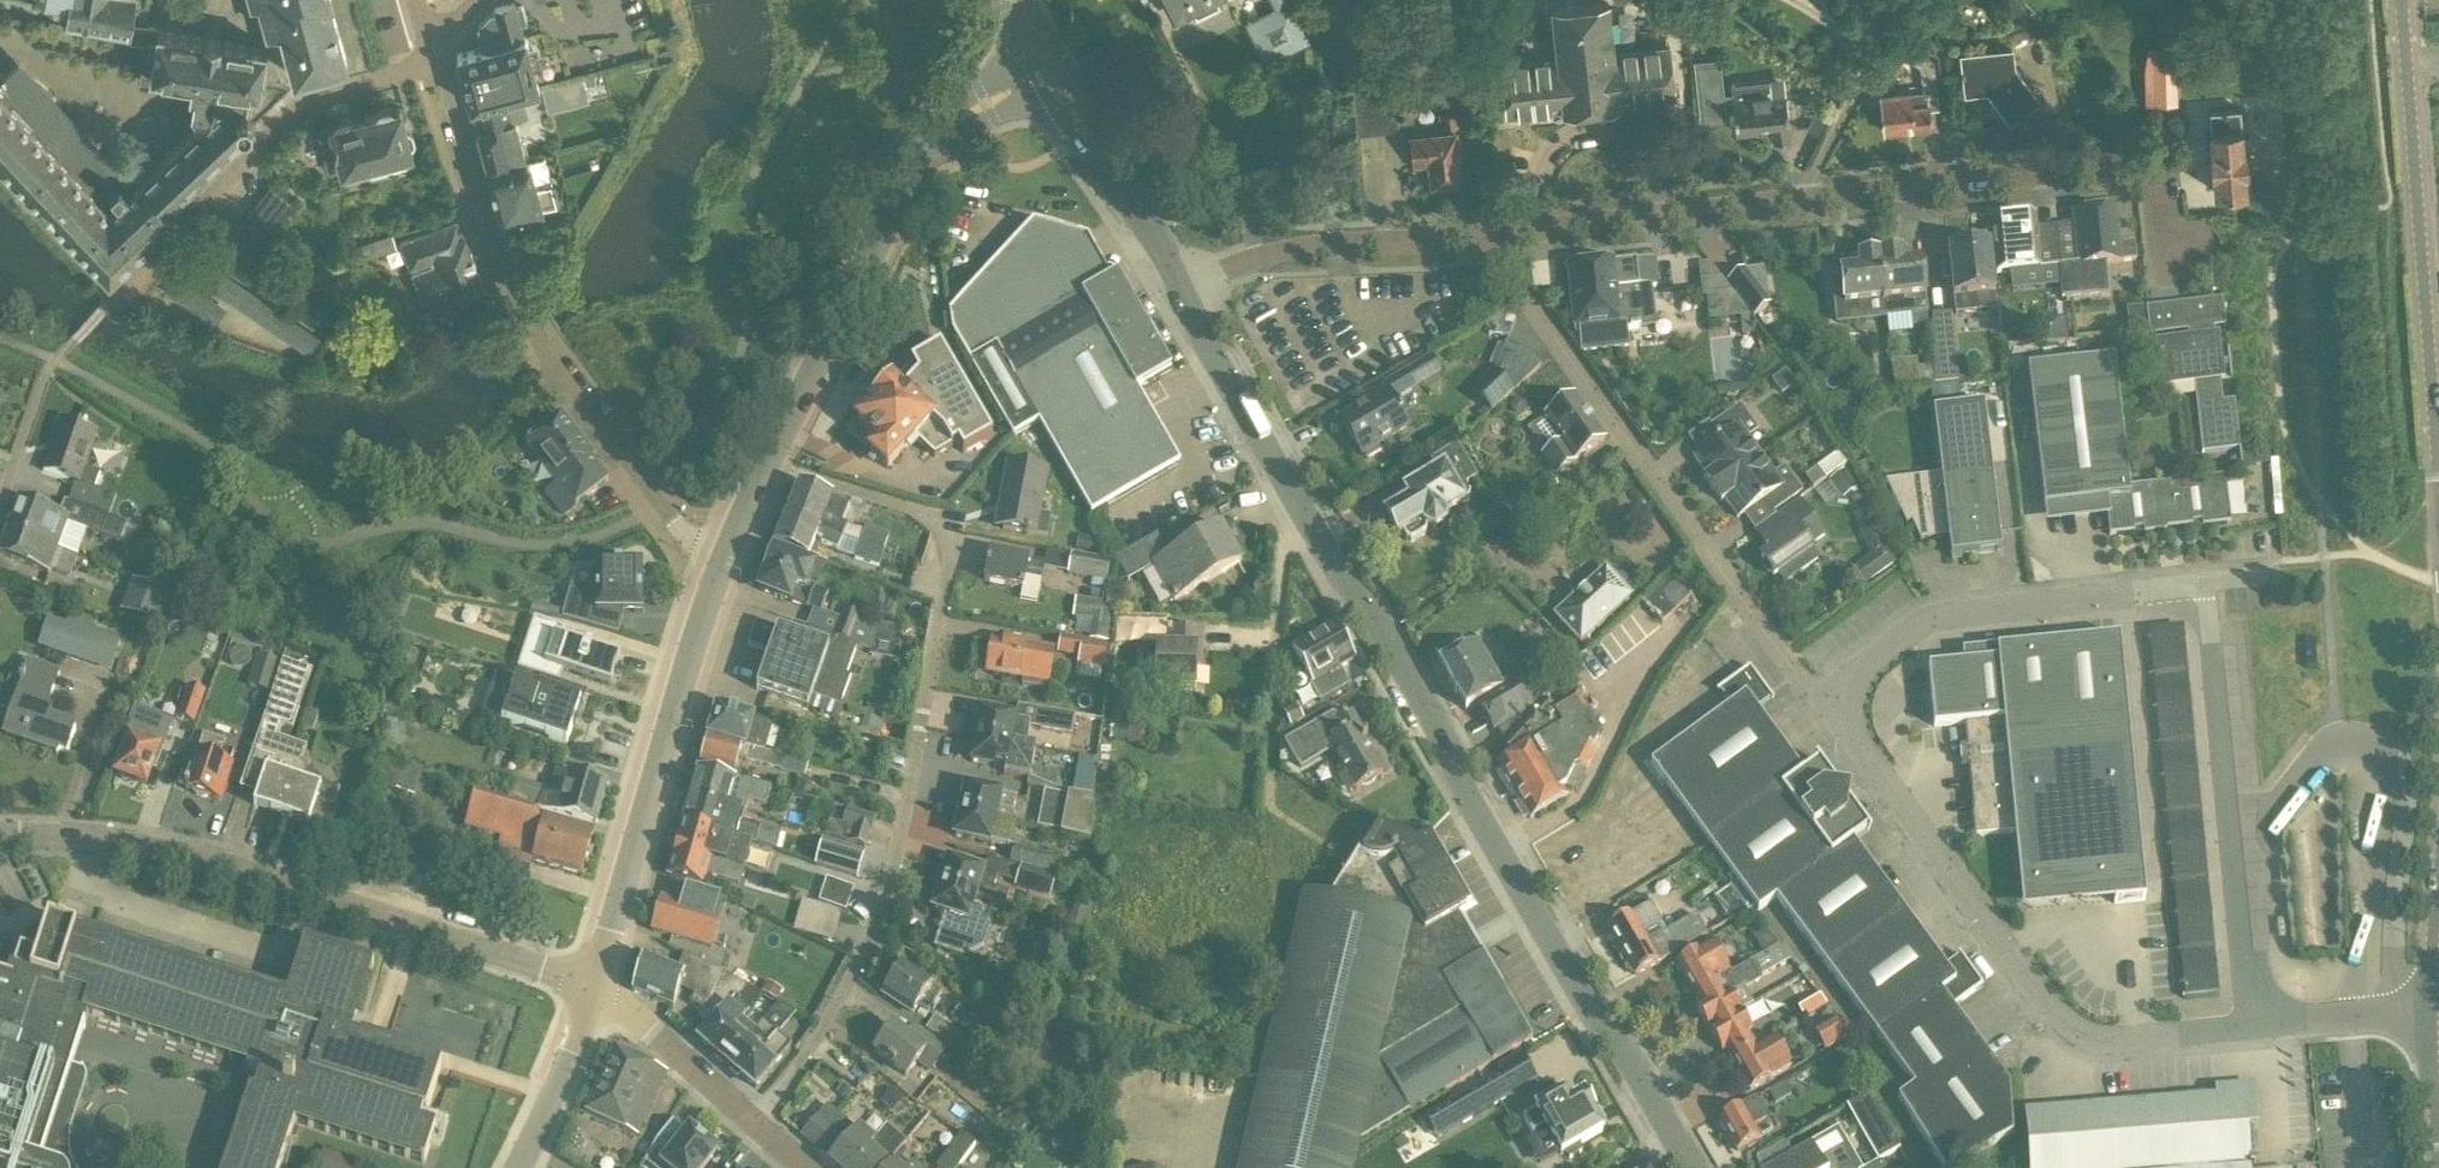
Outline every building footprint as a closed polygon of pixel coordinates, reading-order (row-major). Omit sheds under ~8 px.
[(68,12),(130,22),(133,0),(70,0),(68,12)] [(268,29),(281,25),(295,76),(348,61),(331,0),(260,0),(268,29)] [(1174,11),(1193,2),(1198,13),(1222,2),(1221,0),(1169,0),(1174,11)] [(1310,37),(1292,0),(1272,0),(1275,5),(1247,19),(1266,60),(1310,37)] [(1340,0),(1302,0),(1301,8),(1339,10),(1340,0)] [(481,46),(457,53),(471,105),(472,105),(473,106),(510,95),(522,92),(539,87),(529,49),(527,50),(515,1),(494,7),(499,25),(477,31),(481,46)] [(1614,50),(1608,1),(1552,7),(1557,57),(1501,63),(1507,115),(1563,109),(1563,111),(1620,105),(1619,103),(1675,97),(1670,44),(1614,50)] [(111,273),(177,210),(170,203),(255,122),(248,114),(252,111),(254,103),(248,98),(246,98),(249,84),(260,86),(268,44),(221,36),(221,33),(206,30),(205,34),(158,26),(159,23),(131,18),(129,36),(145,38),(139,76),(189,85),(194,85),(191,101),(196,105),(207,107),(211,104),(214,108),(134,183),(18,60),(5,72),(0,67),(0,155),(111,273)] [(2178,103),(2176,42),(2148,43),(2144,66),(2145,104),(2178,103)] [(2041,97),(2016,65),(2013,46),(1963,52),(1966,87),(1991,84),(2014,116),(2041,97)] [(1456,100),(1477,98),(1472,56),(1452,58),(1456,100)] [(1396,106),(1392,69),(1352,78),(1357,132),(1415,126),(1413,104),(1396,106)] [(1771,92),(1770,87),(1769,79),(1731,83),(1737,130),(1760,128),(1760,123),(1773,122),(1776,141),(1792,140),(1786,90),(1771,92)] [(1885,130),(1932,125),(1928,88),(1881,93),(1885,130)] [(510,95),(473,106),(489,171),(527,160),(531,159),(530,157),(527,158),(516,118),(510,95)] [(329,124),(319,127),(330,172),(338,170),(343,168),(367,162),(370,173),(413,162),(410,151),(412,150),(411,146),(415,141),(412,130),(406,126),(401,106),(395,107),(390,105),(381,107),(378,112),(353,119),(348,116),(339,118),(336,123),(332,124),(329,124)] [(2247,187),(2240,106),(2207,109),(2209,133),(2203,134),(2203,143),(2209,142),(2213,189),(2247,187)] [(1462,174),(1459,149),(1464,149),(1459,109),(1442,111),(1444,128),(1412,132),(1412,135),(1406,136),(1408,152),(1414,151),(1416,164),(1433,162),(1434,178),(1462,174)] [(527,160),(489,171),(501,216),(543,205),(558,201),(552,178),(537,182),(531,159),(527,160)] [(260,245),(293,201),(270,184),(237,227),(260,245)] [(2061,267),(2106,264),(2136,261),(2136,260),(2135,260),(2134,244),(2120,246),(2116,210),(2073,215),(2074,225),(2057,226),(2061,267)] [(463,234),(457,219),(400,240),(410,267),(432,258),(434,261),(411,270),(423,300),(445,292),(450,305),(487,291),(465,233),(463,234)] [(2061,267),(2057,226),(2036,229),(2035,219),(1992,223),(1997,274),(2010,273),(2010,274),(2058,268),(2058,267),(2061,267)] [(1111,279),(1088,238),(1033,222),(950,312),(952,332),(969,361),(1013,438),(1039,423),(1092,514),(1179,464),(1137,391),(1172,370),(1117,276),(1111,279)] [(356,260),(397,247),(393,233),(352,246),(356,260)] [(1970,250),(1963,245),(1955,246),(1950,252),(1948,252),(1950,265),(1941,266),(1942,282),(1952,281),(1955,316),(1996,312),(1989,247),(1970,250)] [(1880,257),(1887,319),(1908,316),(1909,328),(1929,326),(1926,298),(1922,264),(1903,266),(1902,254),(1900,255),(1896,252),(1887,253),(1884,256),(1880,257)] [(1887,319),(1880,257),(1878,257),(1873,254),(1865,255),(1861,259),(1857,260),(1859,271),(1840,273),(1846,324),(1887,319)] [(1654,260),(1568,269),(1575,334),(1580,333),(1582,352),(1630,347),(1628,330),(1656,327),(1652,289),(1657,288),(1654,260)] [(306,263),(276,270),(279,284),(309,275),(306,263)] [(2058,267),(2058,268),(2062,300),(2109,297),(2106,264),(2061,267),(2058,267)] [(1745,269),(1727,283),(1754,319),(1771,305),(1770,303),(1765,268),(1745,271),(1745,269)] [(2226,329),(2223,301),(2222,302),(2222,304),(2185,309),(2190,344),(2161,347),(2162,358),(2160,358),(2161,367),(2163,366),(2166,386),(2194,382),(2203,456),(2204,456),(2204,453),(2241,448),(2235,403),(2234,403),(2234,407),(2224,408),(2213,327),(2225,326),(2225,329),(2226,329)] [(1272,332),(1288,327),(1285,313),(1268,317),(1272,332)] [(1935,386),(1960,382),(1953,313),(1932,315),(1935,386)] [(1494,372),(1472,393),(1492,414),(1513,393),(1542,365),(1534,354),(1506,343),(1494,372)] [(956,444),(984,426),(936,349),(907,367),(908,369),(892,386),(892,385),(876,403),(858,423),(880,443),(870,454),(887,469),(915,439),(927,450),(950,436),(956,444)] [(1362,457),(1409,429),(1393,403),(1443,374),(1433,358),(1351,407),(1354,413),(1340,421),(1362,457)] [(2130,488),(2115,360),(2028,370),(2045,508),(2106,501),(2110,537),(2135,534),(2135,530),(2144,529),(2145,535),(2168,531),(2167,529),(2193,527),(2193,523),(2202,522),(2203,528),(2231,525),(2226,478),(2230,478),(2230,476),(2130,488)] [(1994,446),(2006,444),(1998,386),(1987,387),(1994,446)] [(1555,477),(1575,463),(1606,441),(1575,397),(1544,419),(1560,442),(1541,456),(1555,477)] [(1713,491),(1761,456),(1740,427),(1749,420),(1740,407),(1712,427),(1711,434),(1717,442),(1694,458),(1708,477),(1705,479),(1713,491)] [(527,444),(543,466),(531,475),(563,515),(609,480),(593,459),(561,418),(527,444)] [(61,422),(44,472),(76,483),(69,501),(110,518),(118,497),(96,489),(101,475),(86,470),(98,435),(61,422)] [(1435,532),(1445,527),(1445,516),(1464,505),(1456,492),(1479,479),(1457,443),(1429,461),(1438,474),(1405,494),(1410,503),(1387,517),(1399,538),(1404,535),(1408,541),(1413,543),(1426,536),(1425,531),(1435,532)] [(1761,456),(1713,491),(1722,503),(1725,501),(1739,520),(1761,504),(1767,512),(1774,513),(1801,492),(1792,479),(1782,486),(1761,456)] [(1003,530),(1036,536),(1048,538),(1052,517),(1040,515),(1049,471),(1007,463),(1000,500),(1009,501),(1003,530)] [(1865,495),(1856,475),(1830,487),(1840,507),(1865,495)] [(1944,484),(1943,475),(1922,478),(1924,494),(1895,497),(1893,497),(1907,526),(1912,523),(1921,541),(1949,538),(1951,558),(2002,552),(1993,478),(1944,484)] [(1518,527),(1562,495),(1549,476),(1504,508),(1518,527)] [(851,505),(832,497),(800,485),(788,515),(843,538),(848,526),(843,524),(851,505)] [(19,501),(8,528),(59,547),(78,556),(87,531),(124,547),(132,543),(133,542),(137,531),(128,527),(128,526),(110,518),(69,501),(66,500),(65,503),(60,516),(19,501)] [(1803,570),(1818,559),(1812,551),(1813,551),(1810,547),(1824,536),(1801,504),(1775,523),(1788,535),(1787,542),(1761,560),(1774,578),(1797,562),(1803,570)] [(838,549),(843,538),(788,515),(776,545),(807,558),(815,540),(838,549)] [(865,531),(861,544),(884,552),(890,535),(866,527),(865,531)] [(0,551),(0,557),(48,575),(50,571),(71,578),(79,557),(78,556),(59,547),(8,528),(0,551)] [(1169,556),(1154,565),(1155,567),(1156,569),(1174,600),(1175,602),(1241,564),(1220,528),(1169,556)] [(1857,566),(1869,582),(1897,562),(1888,543),(1857,566)] [(879,568),(884,552),(861,544),(855,561),(879,568)] [(872,641),(873,638),(874,625),(874,623),(842,611),(839,619),(823,612),(830,593),(817,589),(827,565),(811,559),(809,564),(774,550),(758,590),(838,621),(835,628),(872,641)] [(1038,604),(1046,563),(990,553),(985,582),(1023,590),(1021,601),(1038,604)] [(1107,582),(1111,561),(1072,554),(1068,574),(1107,582)] [(596,565),(596,593),(589,593),(580,624),(603,631),(609,613),(624,613),(642,613),(642,565),(596,565)] [(1614,575),(1607,567),(1552,617),(1581,648),(1635,598),(1627,589),(1628,587),(1628,585),(1628,583),(1628,581),(1627,580),(1626,578),(1624,576),(1623,576),(1621,575),(1617,575),(1615,575),(1614,575)] [(1662,625),(1695,593),(1674,572),(1641,603),(1662,625)] [(133,581),(121,611),(160,627),(172,597),(133,581)] [(1109,643),(1114,604),(1075,599),(1073,618),(1092,621),(1090,641),(1109,643)] [(778,631),(777,631),(756,623),(748,647),(769,654),(757,691),(839,719),(843,707),(840,706),(851,676),(847,675),(858,646),(871,651),(872,641),(835,628),(832,637),(806,627),(802,639),(778,631)] [(873,638),(901,642),(903,630),(874,625),(873,638)] [(1313,685),(1356,661),(1335,625),(1293,649),(1313,685)] [(543,630),(529,673),(553,681),(557,670),(611,687),(621,658),(596,650),(600,640),(563,628),(560,636),(543,630)] [(1204,669),(1205,629),(1165,628),(1165,647),(1157,647),(1156,687),(1195,689),(1196,667),(1204,669)] [(1103,670),(1107,645),(1061,636),(1057,655),(1078,659),(1077,665),(1103,670)] [(899,656),(901,642),(873,638),(872,641),(871,651),(899,656)] [(2145,902),(2120,640),(1997,652),(1998,661),(1929,668),(1935,728),(1966,725),(1974,812),(1973,812),(1976,837),(2015,833),(2022,900),(2113,891),(2115,905),(2145,902)] [(992,673),(991,682),(1022,688),(1022,686),(1044,690),(1048,666),(1051,667),(1054,652),(992,641),(986,672),(992,673)] [(1506,746),(1529,716),(1526,712),(1532,708),(1511,672),(1499,679),(1478,643),(1462,653),(1456,643),(1436,654),(1442,664),(1440,665),(1466,711),(1479,703),(1497,735),(1499,733),(1506,746)] [(273,693),(281,662),(257,656),(249,687),(273,693)] [(67,755),(76,731),(49,722),(52,713),(46,711),(59,674),(27,663),(22,679),(21,683),(23,684),(4,737),(58,756),(60,752),(67,755)] [(282,763),(289,742),(279,739),(282,728),(292,731),(312,673),(283,663),(273,693),(241,789),(259,795),(267,771),(273,774),(277,761),(282,763)] [(1879,1039),(1905,1074),(1914,1087),(1898,1099),(1942,1167),(1953,1167),(2013,1135),(2009,1085),(2002,1075),(2001,1074),(1954,1009),(1984,986),(1961,955),(1945,967),(1853,842),(1869,830),(1819,762),(1804,774),(1757,710),(1773,699),(1750,668),(1738,677),(1719,691),(1731,706),(1651,765),(1707,841),(1716,853),(1754,905),(1759,912),(1777,899),(1879,1039)] [(494,676),(482,715),(503,721),(503,722),(567,743),(580,703),(516,682),(516,683),(494,676)] [(1529,716),(1506,746),(1507,748),(1493,756),(1513,789),(1531,821),(1568,800),(1563,792),(1566,790),(1574,794),(1584,774),(1586,775),(1604,739),(1569,679),(1543,700),(1546,703),(1532,719),(1529,716)] [(419,705),(470,715),(474,694),(423,684),(419,705)] [(195,725),(207,693),(188,687),(177,719),(195,725)] [(1290,719),(1314,706),(1303,687),(1280,700),(1290,719)] [(1012,744),(1012,745),(1021,746),(1023,736),(1029,737),(1031,727),(1040,729),(1040,731),(1072,736),(1076,716),(1019,706),(1017,718),(980,711),(975,737),(1012,744)] [(709,734),(767,750),(774,725),(717,708),(709,734)] [(313,731),(319,715),(307,711),(301,727),(313,731)] [(1349,794),(1382,776),(1363,741),(1366,739),(1352,713),(1337,721),(1344,734),(1329,743),(1346,773),(1339,777),(1349,794)] [(146,786),(168,722),(149,715),(140,742),(129,739),(116,776),(146,786)] [(766,751),(767,750),(709,734),(700,765),(734,775),(739,759),(806,778),(810,764),(766,751)] [(220,801),(235,752),(223,748),(225,742),(204,735),(198,754),(197,753),(185,790),(220,801)] [(1010,753),(1012,745),(1012,744),(975,737),(970,763),(1022,772),(1025,756),(1010,753)] [(267,771),(259,795),(255,806),(309,823),(310,819),(334,827),(340,807),(336,805),(341,790),(335,789),(330,786),(326,784),(321,779),(318,776),(315,773),(313,769),(312,767),(311,765),(302,762),(307,748),(289,742),(282,763),(277,761),(273,774),(267,771)] [(1313,790),(1320,775),(1307,768),(1298,751),(1281,751),(1279,774),(1313,790)] [(398,792),(405,769),(381,761),(374,784),(398,792)] [(692,796),(726,805),(730,789),(748,794),(746,802),(767,808),(772,789),(733,779),(700,769),(692,796)] [(597,824),(608,784),(558,770),(550,796),(543,794),(539,808),(597,824)] [(1046,790),(1051,791),(1054,776),(1030,771),(1027,786),(1046,790)] [(536,808),(542,787),(514,779),(508,800),(536,808)] [(960,812),(997,820),(999,810),(1014,813),(1017,799),(1002,796),(1002,795),(966,787),(960,812)] [(1102,838),(1103,820),(1092,820),(1094,800),(1045,791),(1038,828),(1061,833),(1060,836),(1091,844),(1091,837),(1102,838)] [(582,875),(593,836),(544,823),(537,810),(476,792),(464,830),(500,840),(495,857),(532,867),(533,861),(582,875)] [(723,814),(726,805),(692,796),(685,822),(718,832),(718,833),(758,844),(763,825),(723,814)] [(872,835),(877,818),(848,810),(843,826),(854,830),(850,844),(867,849),(871,834),(872,835)] [(995,829),(997,820),(960,812),(955,838),(1006,849),(1009,832),(995,829)] [(715,842),(718,833),(718,832),(685,822),(677,849),(745,869),(750,852),(715,842)] [(1377,824),(1358,856),(1331,901),(1303,895),(1239,1167),(1354,1167),(1360,1143),(1409,1114),(1410,1115),(1493,1065),(1533,1041),(1502,988),(1494,975),(1494,974),(1483,954),(1481,951),(1480,952),(1467,930),(1458,916),(1466,912),(1465,911),(1425,840),(1424,841),(1422,840),(1415,843),(1377,824)] [(382,848),(355,839),(351,851),(378,860),(382,848)] [(824,842),(816,867),(859,880),(867,854),(846,848),(824,842)] [(1021,867),(1050,875),(1055,857),(1015,847),(1010,864),(1021,867)] [(740,886),(745,869),(677,849),(669,876),(702,886),(705,875),(740,886)] [(429,864),(412,858),(409,868),(426,873),(429,864)] [(940,886),(976,897),(976,896),(1006,906),(1010,893),(995,888),(998,878),(983,873),(947,862),(940,886)] [(1058,877),(1050,875),(1021,867),(1014,888),(1051,900),(1058,877)] [(847,912),(855,888),(827,878),(819,902),(847,912)] [(973,904),(976,897),(940,886),(932,910),(946,914),(936,949),(964,958),(985,947),(992,927),(981,906),(973,904)] [(1731,921),(1747,910),(1742,903),(1730,886),(1714,898),(1731,921)] [(712,935),(723,897),(685,887),(680,905),(661,899),(652,932),(683,940),(687,927),(712,935)] [(838,927),(842,913),(818,906),(814,921),(838,927)] [(1664,936),(1648,908),(1631,917),(1630,915),(1608,928),(1636,977),(1673,956),(1662,937),(1664,936)] [(74,1165),(71,1153),(70,1140),(73,1128),(88,1083),(88,1079),(88,1078),(87,1073),(83,1068),(82,1070),(73,1067),(84,1031),(90,1013),(92,1013),(92,1015),(249,1064),(247,1069),(261,1074),(257,1085),(230,1167),(280,1167),(295,1121),(413,1160),(421,1162),(424,1163),(435,1130),(420,1125),(424,1112),(427,1113),(441,1068),(351,1038),(359,1013),(374,967),(369,965),(305,945),(304,944),(285,1002),(160,961),(152,959),(75,934),(77,930),(73,929),(53,922),(49,921),(47,926),(37,956),(21,951),(12,980),(0,977),(0,1167),(76,1167),(74,1165)] [(1763,955),(1779,946),(1767,930),(1753,938),(1763,955)] [(1730,974),(1712,943),(1677,963),(1694,994),(1730,974)] [(1709,1031),(1741,1012),(1741,1011),(1753,1005),(1745,991),(1762,982),(1763,977),(1789,961),(1779,946),(1763,955),(1730,974),(1694,994),(1701,1005),(1696,1008),(1709,1031)] [(706,1012),(722,973),(685,952),(677,971),(645,959),(632,993),(673,1008),(680,989),(694,994),(690,1006),(704,1011),(706,1012)] [(929,1013),(943,993),(901,966),(883,994),(913,1014),(919,1006),(929,1013)] [(432,972),(425,996),(456,1005),(463,981),(432,972)] [(757,1031),(756,1030),(743,1019),(751,1011),(740,1001),(750,989),(722,973),(706,1012),(704,1011),(699,1019),(711,1029),(701,1040),(715,1052),(714,1058),(725,1067),(757,1031)] [(478,1013),(495,1017),(502,987),(485,983),(478,1013)] [(1805,1019),(1823,1008),(1826,1006),(1820,997),(1799,1010),(1805,1019)] [(757,1031),(725,1067),(737,1078),(743,1076),(755,1087),(772,1067),(773,1068),(793,1047),(779,1034),(796,1015),(779,1003),(756,1030),(757,1031)] [(1755,1048),(1755,1047),(1747,1033),(1752,1030),(1741,1012),(1709,1031),(1721,1053),(1727,1050),(1733,1061),(1755,1048)] [(974,1057),(966,1052),(969,1048),(962,1042),(965,1038),(936,1015),(926,1028),(962,1057),(988,1075),(996,1064),(980,1050),(974,1057)] [(456,1033),(478,1032),(477,1019),(455,1020),(456,1033)] [(1833,1021),(1814,1032),(1824,1049),(1846,1037),(1837,1019),(1833,1021)] [(500,1080),(528,1090),(548,1036),(520,1026),(500,1080)] [(948,1051),(915,1026),(906,1038),(893,1028),(875,1052),(907,1077),(917,1064),(931,1074),(948,1051)] [(498,1046),(501,1032),(483,1028),(480,1042),(498,1046)] [(1755,1048),(1733,1061),(1751,1092),(1792,1068),(1774,1036),(1755,1047),(1755,1048)] [(637,1136),(667,1072),(615,1048),(586,1112),(637,1136)] [(184,1082),(168,1088),(174,1104),(190,1098),(184,1082)] [(1775,1104),(1792,1095),(1786,1083),(1769,1092),(1775,1104)] [(847,1101),(847,1100),(853,1093),(843,1084),(837,1091),(836,1092),(847,1101)] [(481,1117),(486,1103),(460,1094),(455,1108),(481,1117)] [(1900,1149),(1869,1095),(1846,1107),(1878,1162),(1900,1149)] [(1569,1107),(1563,1097),(1524,1119),(1533,1135),(1546,1128),(1561,1155),(1563,1155),(1570,1162),(1583,1154),(1580,1145),(1601,1133),(1604,1125),(1598,1114),(1592,1114),(1583,1098),(1569,1107)] [(2243,1097),(2026,1113),(2030,1167),(2249,1167),(2243,1097)] [(1737,1152),(1759,1140),(1752,1128),(1768,1119),(1756,1099),(1719,1120),(1737,1152)] [(857,1131),(828,1106),(802,1136),(831,1161),(830,1163),(836,1167),(883,1167),(906,1141),(887,1125),(873,1141),(859,1129),(857,1131)] [(689,1129),(672,1151),(658,1140),(643,1167),(704,1167),(717,1152),(689,1129)] [(976,1145),(961,1133),(936,1167),(937,1167),(959,1167),(976,1145)] [(1843,1147),(1820,1160),(1811,1145),(1772,1167),(1855,1167),(1843,1147)] [(357,1166),(324,1149),(316,1164),(324,1167),(356,1167),(357,1166)]
